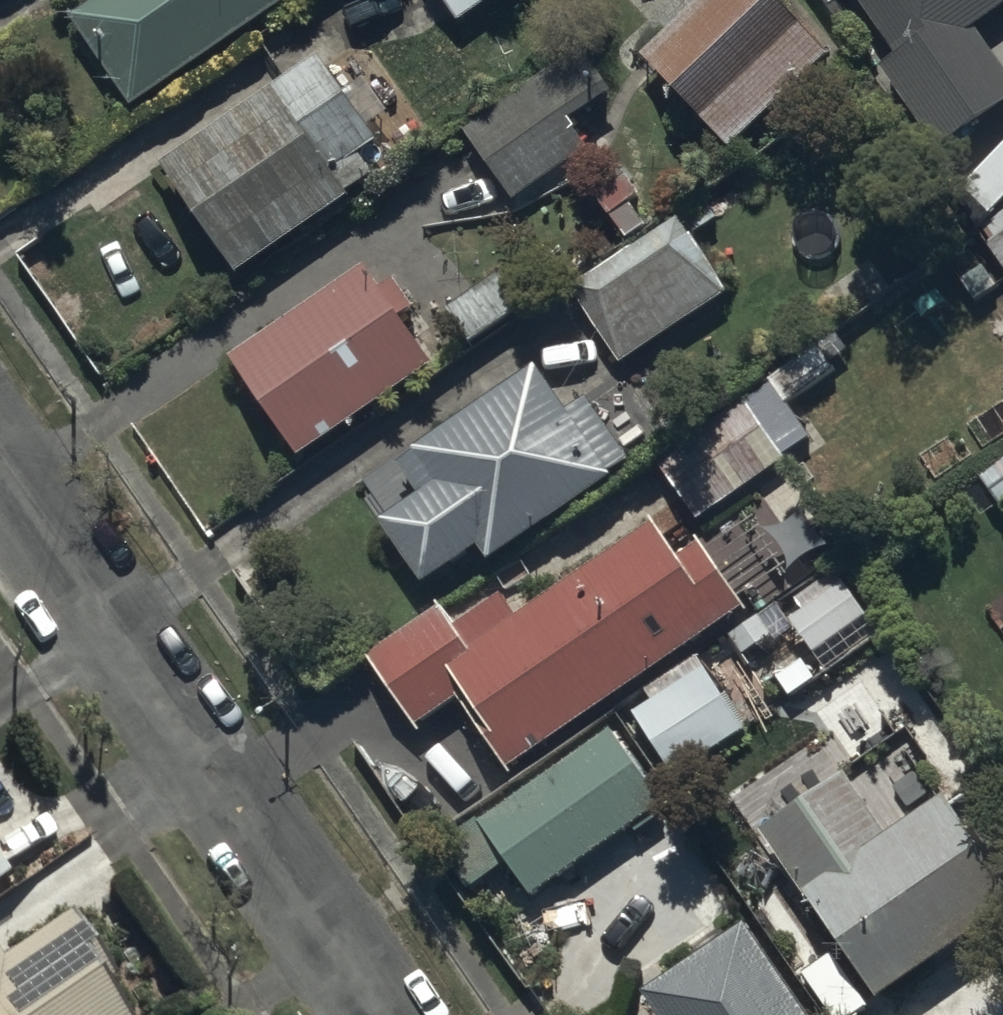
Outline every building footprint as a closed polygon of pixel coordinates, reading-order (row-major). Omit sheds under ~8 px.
[(292,0),(99,0),(74,18),(139,109),(292,0)] [(773,0),(706,0),(646,58),(733,149),(830,59),(773,0)] [(896,54),(877,67),(933,147),(1002,99),(1002,68),(974,26),(1002,6),(1002,0),(857,0),(896,54)] [(619,91),(587,44),(457,132),(507,206),(596,146),(578,119),(619,91)] [(382,139),(326,56),(167,164),(242,274),(379,182),(361,154),(382,139)] [(719,190),(568,286),(618,364),(727,294),(691,236),(732,210),(719,190)] [(980,226),(1002,262),(1002,212),(980,226)] [(382,287),(367,265),(231,357),(301,461),(436,370),(400,317),(416,306),(396,277),(382,287)] [(531,296),(507,266),(445,314),(468,344),(531,296)] [(538,369),(400,463),(422,495),(382,522),(426,587),(483,548),(494,563),(615,481),(611,475),(633,459),(591,397),(568,413),(538,369)] [(747,399),(663,460),(658,463),(700,522),(813,440),(782,397),(758,414),(747,399)] [(979,476),(1002,509),(1002,458),(979,476)] [(459,697),(506,770),(747,611),(702,543),(680,558),(656,523),(517,614),(503,592),(452,626),(441,609),(368,657),(414,727),(459,697)] [(611,729),(438,847),(469,892),(511,863),(533,894),(672,799),(624,728),(614,735),(611,729)] [(760,831),(878,1005),(1002,920),(1002,880),(946,795),(891,833),(849,771),(760,831)] [(0,858),(0,889),(15,878),(0,858)] [(114,992),(123,986),(74,914),(5,961),(0,953),(0,1014),(129,1014),(114,992)] [(645,991),(661,1014),(808,1014),(745,923),(645,991)]
